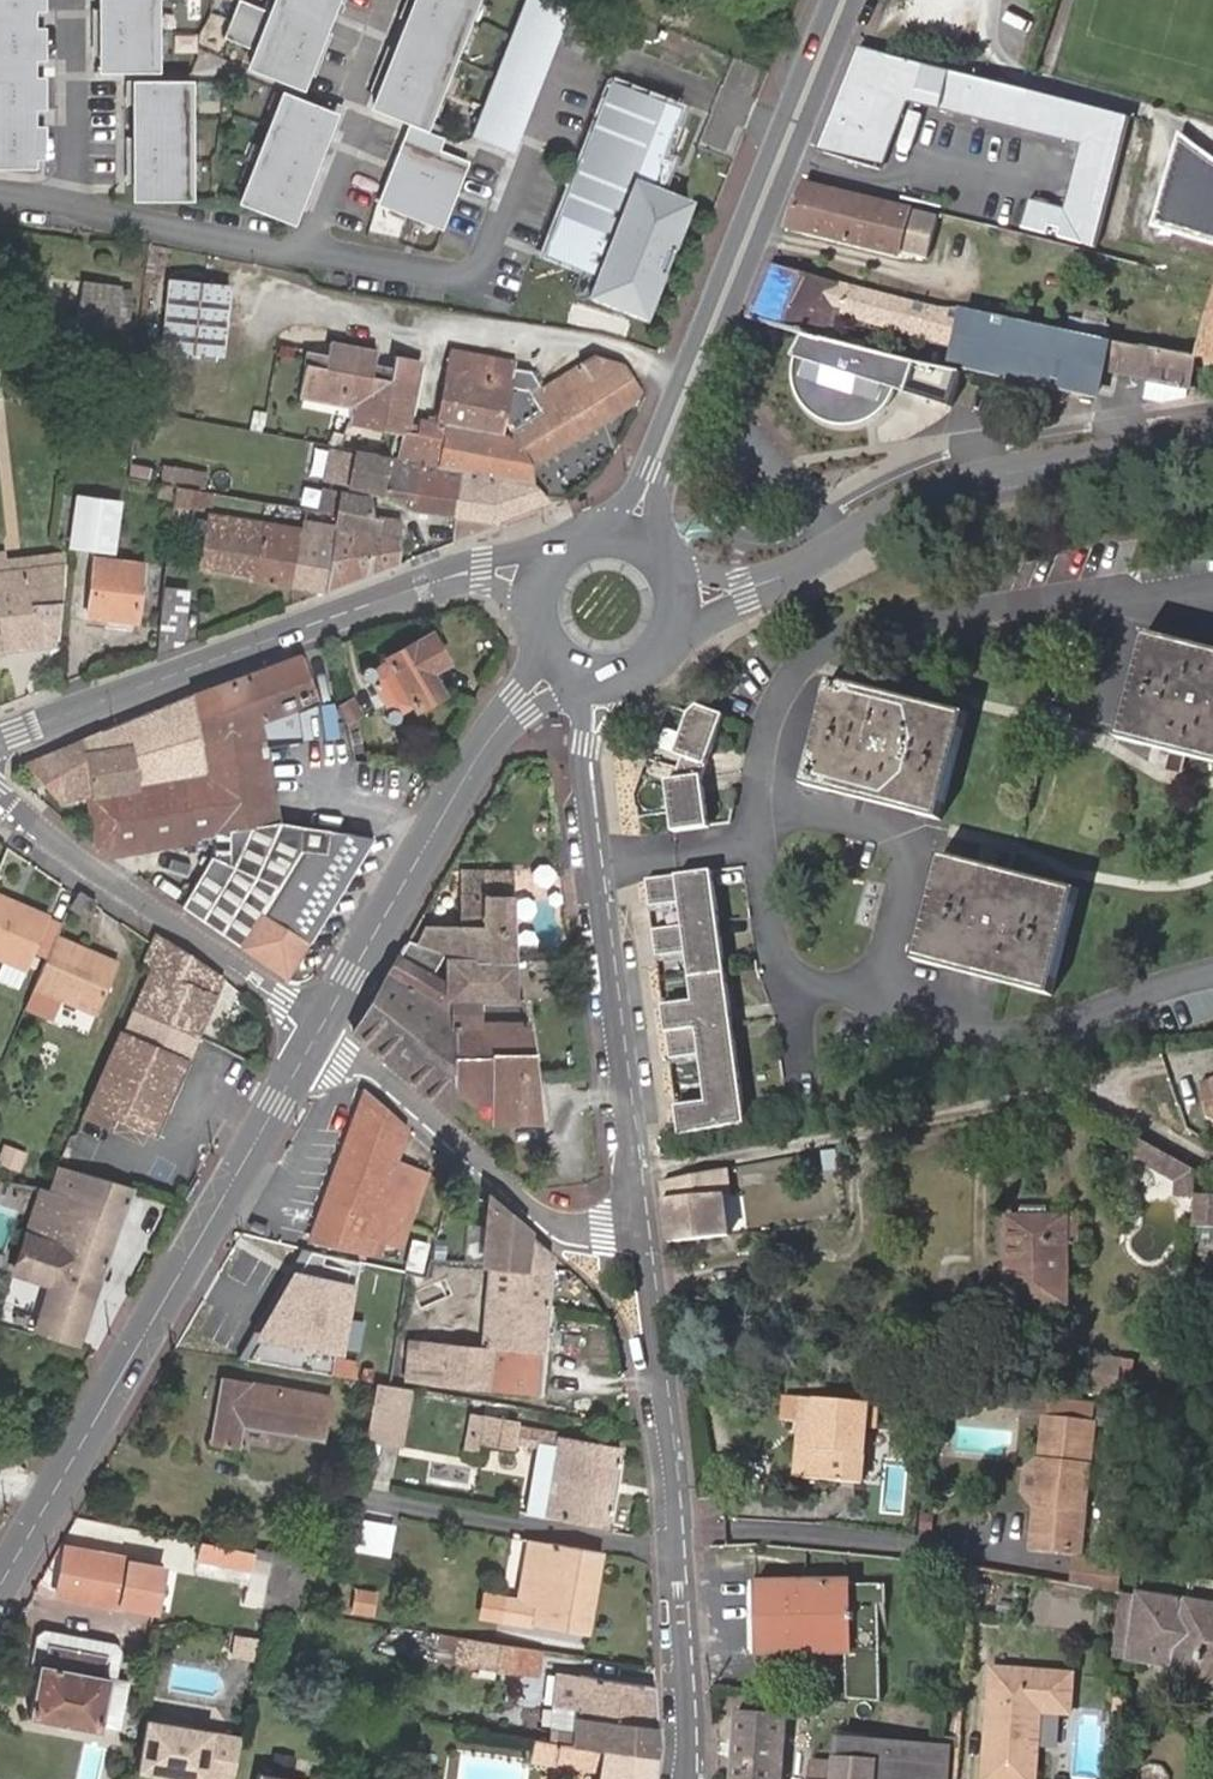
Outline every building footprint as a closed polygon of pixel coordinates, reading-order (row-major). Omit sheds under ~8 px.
[(40,77),(36,77),(36,59),(40,59),(41,26),(36,26),(36,9),(41,9),(41,0),(0,0),(0,169),(35,169),(35,158),(40,158),(40,126),(35,125),(36,109),(40,109),(40,77)] [(107,23),(98,23),(97,50),(106,50),(106,77),(157,77),(157,47),(158,0),(107,0),(107,23)] [(267,10),(241,0),(238,0),(224,34),(251,45),(243,66),(283,82),(237,199),(289,220),(332,108),(297,95),(334,0),(271,0),(267,10)] [(384,190),(442,213),(465,155),(447,147),(450,138),(427,129),(448,76),(478,0),(424,0),(377,120),(400,129),(377,187),(384,190)] [(527,3),(475,134),(509,147),(560,16),(527,3)] [(1066,99),(862,45),(820,147),(882,166),(908,97),(1057,136),(1066,99)] [(658,149),(676,106),(611,79),(594,122),(658,149)] [(188,206),(189,86),(130,86),(130,101),(138,101),(138,151),(129,151),(129,179),(138,179),(138,205),(188,206)] [(1129,115),(1066,99),(1057,136),(1080,143),(1070,184),(1109,194),(1129,115)] [(594,268),(631,176),(645,181),(658,149),(594,122),(592,127),(594,128),(544,248),(594,268)] [(1178,135),(1173,155),(1201,149),(1178,135)] [(1159,207),(1153,226),(1212,242),(1212,157),(1201,149),(1173,155),(1159,207)] [(584,293),(641,314),(687,198),(645,181),(631,176),(594,268),(584,293)] [(992,227),(805,181),(786,227),(902,256),(904,249),(913,252),(912,256),(982,271),(992,227)] [(1070,184),(1064,182),(1061,193),(1067,194),(1070,184)] [(1097,243),(1109,194),(1070,184),(1067,194),(1063,210),(1044,206),(1032,203),(1024,201),(1018,224),(1044,232),(1047,223),(1058,226),(1056,233),(1097,243)] [(1033,197),(1032,203),(1044,206),(1046,200),(1033,197)] [(982,271),(912,256),(908,272),(979,287),(982,271)] [(839,281),(770,264),(748,315),(806,331),(837,340),(846,316),(935,341),(944,305),(943,305),(843,281),(839,281)] [(233,283),(174,279),(169,352),(229,356),(233,283)] [(127,345),(131,313),(119,312),(120,289),(83,284),(78,340),(127,345)] [(1152,380),(1196,389),(1198,364),(1109,345),(963,309),(953,362),(1100,393),(1105,373),(1152,382),(1152,380)] [(1198,364),(1209,364),(1209,374),(1212,373),(1212,315),(1198,364)] [(837,340),(806,331),(793,356),(799,358),(796,372),(798,387),(803,400),(812,411),(824,419),(838,424),(852,425),(866,421),(878,414),(888,403),(894,390),(950,409),(967,373),(921,363),(837,340)] [(649,394),(657,378),(647,364),(626,356),(623,360),(600,352),(541,385),(531,370),(514,367),(512,382),(448,371),(438,421),(424,419),(421,431),(410,429),(420,366),(422,360),(399,356),(396,373),(380,370),(382,352),(333,343),(330,361),(313,358),(305,400),(355,409),(372,412),(369,432),(407,438),(405,457),(466,468),(535,481),(528,467),(649,394)] [(448,371),(512,382),(514,367),(515,360),(452,349),(448,371)] [(399,356),(382,352),(380,370),(396,373),(399,356)] [(438,421),(448,371),(420,366),(410,429),(421,431),(424,419),(438,421)] [(352,429),(369,432),(372,412),(355,409),(352,429)] [(415,509),(458,517),(466,468),(405,457),(357,448),(333,444),(332,444),(326,477),(342,480),(350,482),(412,494),(410,509),(415,509)] [(175,467),(172,485),(180,486),(204,490),(206,473),(175,467)] [(537,485),(535,481),(466,468),(458,517),(491,522),(550,501),(537,485)] [(211,510),(214,492),(204,490),(180,486),(175,517),(188,519),(190,506),(211,510)] [(344,521),(399,529),(400,521),(373,516),(369,497),(340,491),(327,489),(323,509),(336,512),(335,519),(344,521)] [(120,501),(77,496),(72,543),(114,549),(120,501)] [(254,575),(263,518),(211,510),(201,568),(254,575)] [(333,590),(344,521),(335,519),(334,522),(306,517),(305,524),(295,588),(318,592),(325,593),(333,590)] [(305,524),(263,518),(254,575),(253,582),(295,588),(305,524)] [(333,590),(398,565),(399,529),(344,521),(333,590)] [(2,650),(54,642),(63,552),(8,557),(5,550),(0,551),(0,633),(2,650)] [(89,615),(135,620),(142,563),(96,556),(89,615)] [(168,571),(162,610),(184,613),(190,573),(168,571)] [(162,610),(156,652),(180,643),(184,613),(162,610)] [(428,630),(381,658),(383,663),(374,668),(370,667),(366,668),(362,669),(360,672),(359,677),(360,680),(362,683),(365,685),(369,686),(374,686),(387,709),(386,711),(385,716),(386,720),(390,723),(393,724),(397,724),(401,721),(403,718),(404,714),(402,710),(408,707),(413,714),(443,695),(432,675),(448,664),(428,630)] [(1146,633),(1119,738),(1212,761),(1212,650),(1146,633)] [(190,695),(87,738),(93,796),(87,797),(88,798),(86,799),(96,847),(110,857),(198,838),(229,832),(278,822),(328,831),(321,795),(312,796),(300,731),(309,729),(306,707),(316,702),(300,654),(190,695)] [(831,680),(804,783),(940,818),(967,714),(831,680)] [(359,720),(365,716),(354,698),(342,705),(353,723),(361,741),(367,738),(359,720)] [(712,827),(706,780),(728,719),(705,711),(694,716),(680,755),(687,758),(678,783),(667,784),(672,834),(712,827)] [(93,796),(87,738),(25,764),(60,805),(86,799),(88,798),(87,797),(93,796)] [(284,976),(288,978),(368,839),(328,831),(278,822),(229,832),(228,865),(210,858),(180,905),(284,976)] [(210,858),(228,865),(229,832),(198,838),(198,844),(210,858)] [(943,855),(916,959),(1052,994),(1078,890),(943,855)] [(423,929),(418,944),(445,954),(446,957),(514,961),(510,872),(462,871),(460,935),(423,929)] [(749,1124),(715,871),(649,880),(652,907),(683,903),(686,926),(655,930),(659,957),(690,953),(696,1002),(665,1006),(672,1059),(703,1055),(709,1103),(679,1107),(682,1137),(749,1124)] [(79,892),(78,894),(70,906),(72,907),(87,919),(95,905),(97,902),(79,892)] [(65,923),(49,916),(0,896),(0,957),(28,969),(37,946),(52,952),(59,938),(65,923)] [(155,931),(150,942),(141,962),(149,966),(132,1004),(168,1020),(167,1021),(198,1035),(223,977),(155,931)] [(120,965),(59,938),(52,952),(38,985),(100,1013),(120,965)] [(418,944),(404,939),(385,972),(447,1012),(451,1089),(471,1103),(490,1103),(492,1122),(538,1121),(526,1002),(516,1003),(514,961),(446,957),(445,954),(418,944)] [(0,957),(0,979),(20,987),(28,969),(0,957)] [(447,1012),(385,972),(352,1031),(448,1114),(452,1109),(451,1089),(447,1012)] [(65,997),(38,985),(28,1008),(55,1019),(65,997)] [(168,1020),(132,1004),(84,1117),(109,1127),(113,1116),(155,1134),(198,1035),(167,1021),(168,1020)] [(407,1127),(365,1090),(311,1234),(370,1252),(376,1236),(402,1245),(427,1173),(395,1161),(407,1127)] [(1198,1170),(1134,1134),(1132,1159),(1174,1183),(1173,1198),(1196,1201),(1197,1191),(1198,1170)] [(28,1155),(4,1146),(0,1156),(0,1165),(20,1172),(28,1155)] [(45,1237),(60,1192),(51,1188),(58,1167),(55,1166),(45,1189),(42,1188),(27,1232),(45,1237)] [(78,1345),(132,1187),(58,1167),(51,1188),(60,1192),(45,1237),(27,1232),(13,1273),(48,1285),(34,1332),(78,1345)] [(732,1235),(727,1198),(733,1198),(729,1170),(664,1182),(672,1244),(732,1235)] [(28,1185),(0,1178),(0,1250),(10,1252),(28,1185)] [(1194,1225),(1212,1227),(1212,1193),(1197,1191),(1196,1201),(1194,1225)] [(535,1391),(552,1255),(489,1199),(484,1266),(487,1267),(479,1346),(408,1339),(404,1378),(535,1391)] [(1008,1304),(1070,1304),(1070,1245),(1081,1244),(1081,1217),(1007,1218),(1008,1304)] [(331,1372),(359,1259),(300,1247),(239,1357),(331,1372)] [(1119,1357),(1105,1356),(1103,1383),(1126,1385),(1129,1358),(1119,1357)] [(238,1443),(242,1425),(322,1438),(329,1395),(222,1377),(211,1439),(238,1443)] [(377,1380),(373,1401),(407,1406),(410,1386),(388,1382),(377,1380)] [(1093,1419),(1094,1400),(1048,1396),(1046,1415),(1093,1419)] [(400,1446),(407,1406),(373,1401),(367,1440),(400,1446)] [(817,1429),(818,1404),(786,1401),(784,1426),(801,1427),(817,1429)] [(815,1454),(808,1453),(806,1484),(863,1490),(868,1434),(876,1434),(878,1410),(818,1404),(817,1429),(815,1454)] [(553,1446),(542,1512),(608,1524),(621,1446),(555,1435),(556,1426),(519,1420),(483,1414),(482,1416),(471,1414),(468,1432),(480,1434),(479,1441),(514,1446),(515,1442),(538,1445),(553,1446)] [(1019,1484),(1031,1499),(1038,1500),(1034,1543),(1080,1549),(1093,1419),(1046,1415),(1042,1454),(1038,1454),(1021,1467),(1019,1484)] [(815,1454),(817,1429),(801,1427),(800,1452),(808,1453),(815,1454)] [(526,1510),(542,1512),(553,1446),(538,1445),(526,1510)] [(155,1531),(141,1528),(138,1541),(152,1544),(155,1531)] [(258,1528),(255,1546),(270,1549),(274,1531),(258,1528)] [(502,1593),(498,1617),(590,1631),(603,1552),(527,1539),(517,1594),(502,1593)] [(254,1550),(201,1540),(198,1556),(250,1567),(254,1550)] [(57,1594),(119,1605),(121,1601),(140,1605),(156,1608),(163,1570),(148,1566),(128,1561),(128,1557),(65,1545),(57,1594)] [(254,1550),(250,1567),(248,1578),(243,1602),(269,1606),(278,1607),(289,1554),(270,1549),(255,1546),(254,1550)] [(250,1567),(198,1556),(196,1568),(248,1578),(250,1567)] [(1077,1559),(1074,1582),(1085,1584),(1120,1590),(1122,1566),(1077,1559)] [(848,1653),(846,1698),(880,1701),(883,1650),(852,1646),(849,1580),(759,1580),(760,1653),(848,1653)] [(887,1602),(888,1585),(864,1583),(862,1600),(887,1602)] [(341,1586),(336,1616),(371,1622),(376,1592),(341,1586)] [(1120,1658),(1172,1667),(1172,1673),(1212,1682),(1212,1604),(1130,1589),(1120,1658)] [(480,1614),(498,1617),(502,1593),(483,1590),(480,1614)] [(259,1654),(263,1636),(242,1632),(238,1650),(259,1654)] [(458,1660),(462,1635),(441,1632),(439,1656),(458,1660)] [(538,1672),(543,1648),(462,1635),(458,1660),(538,1672)] [(40,1661),(29,1715),(100,1730),(111,1675),(104,1673),(108,1654),(47,1641),(43,1661),(40,1661)] [(992,1663),(981,1778),(1032,1778),(1039,1708),(1069,1712),(1073,1672),(992,1663)] [(577,1704),(582,1675),(558,1671),(552,1705),(557,1706),(577,1708),(577,1704)] [(604,1717),(659,1725),(656,1687),(582,1675),(577,1704),(605,1709),(604,1717)] [(1115,1719),(1120,1719),(1123,1697),(1116,1697),(1115,1719)] [(577,1708),(557,1706),(552,1741),(657,1758),(660,1742),(659,1725),(604,1717),(605,1709),(577,1704),(577,1708)] [(789,1714),(740,1710),(734,1778),(785,1778),(789,1714)] [(146,1717),(137,1768),(213,1778),(233,1778),(243,1731),(146,1717)] [(951,1745),(839,1734),(837,1762),(835,1778),(949,1778),(951,1745)] [(552,1741),(549,1761),(597,1769),(595,1778),(654,1778),(657,1758),(552,1741)] [(837,1762),(811,1761),(809,1778),(835,1778),(837,1762)]
